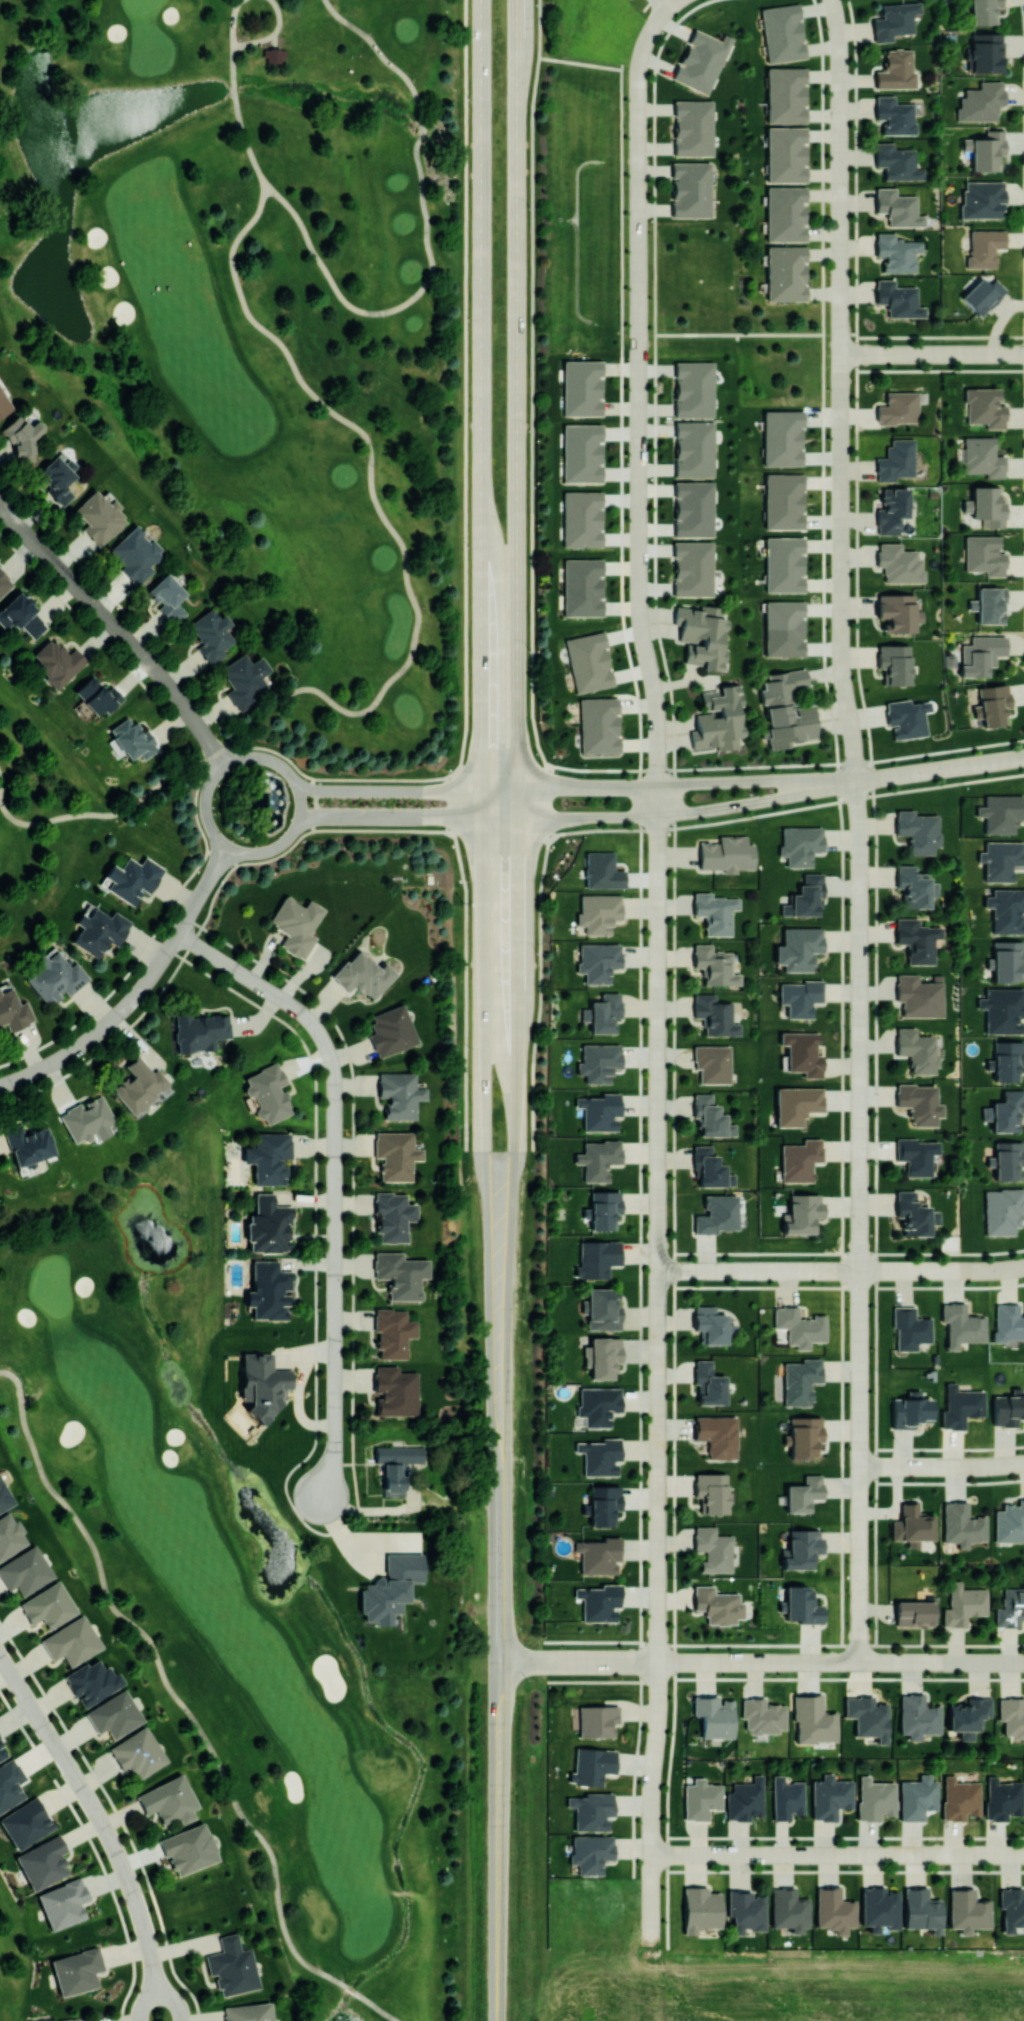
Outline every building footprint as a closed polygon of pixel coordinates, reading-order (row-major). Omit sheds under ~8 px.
[(996,7),(1001,7),(1001,0),(969,0),(970,25),(997,24),(996,7)] [(874,42),(893,41),(893,34),(914,33),(912,13),(921,12),(920,2),(880,4),(881,18),(872,18),(874,42)] [(766,62),(805,58),(799,3),(760,8),(766,62)] [(672,79),(708,95),(732,37),(723,34),(721,40),(693,28),(672,79)] [(970,72),(1003,72),(1002,33),(969,33),(970,72)] [(875,88),(916,87),(915,72),(912,72),(911,48),(884,49),(885,71),(874,71),(875,88)] [(264,50),(264,64),(285,64),(285,50),(264,50)] [(804,67),(766,67),(766,122),(805,122),(804,67)] [(957,120),(997,121),(997,104),(1003,104),(1004,81),(979,81),(979,89),(964,89),(964,97),(957,97),(957,120)] [(914,134),(915,103),(894,103),(894,95),(875,95),(875,119),(882,120),(882,134),(914,134)] [(713,155),(712,100),(673,101),(674,156),(713,155)] [(806,182),(805,126),(766,126),(766,182),(806,182)] [(999,170),(999,155),(1004,155),(1004,130),(994,130),(994,138),(971,138),(971,170),(999,170)] [(875,166),(884,166),(884,179),(924,179),(924,169),(914,169),(914,149),(894,149),(894,143),(875,143),(875,166)] [(671,216),(711,217),(711,162),(671,162),(671,216)] [(1003,217),(1003,181),(962,181),(962,217),(1003,217)] [(806,240),(805,186),(766,186),(767,241),(806,240)] [(924,225),(924,214),(917,214),(917,195),(896,195),(896,187),(875,187),(875,212),(887,212),(887,226),(924,225)] [(969,230),(970,256),(965,256),(966,268),(994,267),(994,248),(1005,247),(1004,230),(969,230)] [(883,272),(915,272),(915,251),(922,252),(922,241),(895,241),(895,233),(875,232),(875,256),(883,257),(883,272)] [(767,301),(806,300),(805,245),(766,246),(767,301)] [(988,285),(980,276),(960,298),(979,316),(1005,288),(994,278),(988,285)] [(925,317),(925,306),(917,306),(917,286),(894,287),(894,279),(875,279),(875,303),(886,303),(887,317),(925,317)] [(563,360),(562,415),(601,416),(602,360),(563,360)] [(713,362),(674,361),(673,416),(713,417),(713,362)] [(12,408),(0,388),(0,416),(12,408)] [(999,388),(964,388),(964,423),(985,423),(985,428),(1005,428),(1005,404),(999,404),(999,388)] [(917,391),(885,392),(885,405),(876,405),(877,423),(917,423),(917,391)] [(802,410),(762,410),(763,466),(803,465),(802,410)] [(23,423),(23,421),(2,422),(3,441),(13,440),(14,462),(34,461),(33,435),(43,434),(42,422),(23,423)] [(674,476),(714,476),(713,421),(674,421),(674,476)] [(561,482),(601,482),(602,424),(563,424),(561,482)] [(995,437),(964,436),(963,472),(985,473),(985,477),(1005,478),(1005,455),(994,455),(995,437)] [(914,439),(887,438),(887,457),(876,457),(876,481),(896,481),(896,476),(914,476),(914,439)] [(37,472),(49,483),(43,489),(62,507),(74,495),(64,486),(75,475),(53,454),(37,472)] [(764,473),(764,529),(803,529),(803,473),(764,473)] [(673,536),(712,536),(713,481),(674,481),(673,536)] [(1005,501),(998,501),(998,486),(972,486),(971,526),(1005,527),(1005,501)] [(86,524),(81,528),(99,547),(127,520),(118,511),(121,507),(113,498),(108,502),(95,489),(72,510),(86,524)] [(601,547),(602,491),(562,491),(562,546),(601,547)] [(163,552),(137,523),(106,551),(137,585),(154,570),(149,564),(163,552)] [(998,535),(964,536),(965,571),(984,570),(984,576),(1005,576),(1005,552),(999,552),(998,535)] [(764,591),(802,592),(804,537),(765,537),(764,591)] [(673,595),(712,595),(712,541),(673,541),(673,595)] [(924,582),(923,557),(916,557),(916,550),(902,550),(901,542),(876,542),(877,566),(883,566),(883,582),(924,582)] [(603,615),(602,558),(563,558),(564,616),(603,615)] [(14,583),(0,569),(0,596),(14,583)] [(145,591),(157,604),(156,606),(173,624),(186,612),(176,601),(185,593),(165,572),(145,591)] [(1005,623),(1004,587),(977,587),(977,623),(1005,623)] [(4,629),(13,621),(32,641),(49,625),(17,591),(0,608),(0,624),(4,629)] [(882,633),(914,632),(913,593),(877,594),(877,618),(881,618),(882,633)] [(764,601),(765,656),(804,655),(803,600),(764,601)] [(675,606),(673,624),(680,624),(678,640),(686,640),(683,663),(704,665),(703,668),(723,670),(725,647),(722,647),(726,616),(710,615),(711,606),(701,605),(701,609),(675,606)] [(210,665),(226,654),(223,649),(234,641),(225,628),(232,624),(224,613),(218,617),(211,607),(188,624),(201,642),(196,646),(210,665)] [(564,638),(575,693),(614,685),(603,631),(564,638)] [(987,676),(987,666),(995,666),(995,655),(1006,655),(1006,635),(970,635),(970,644),(961,644),(961,662),(960,662),(960,676),(987,676)] [(87,660),(74,647),(67,653),(51,636),(32,654),(39,662),(34,667),(56,689),(87,660)] [(884,685),(910,684),(909,644),(877,645),(877,667),(884,667),(884,685)] [(261,655),(250,662),(245,653),(219,668),(231,687),(225,690),(237,709),(269,689),(261,676),(270,670),(261,655)] [(816,737),(812,704),(794,705),(792,687),(807,686),(805,668),(768,672),(769,680),(762,681),(768,749),(785,747),(784,740),(816,737)] [(73,691),(98,718),(121,697),(110,685),(105,690),(91,675),(73,691)] [(1006,725),(1005,707),(1010,707),(1007,683),(977,686),(982,727),(1006,725)] [(691,747),(717,745),(717,749),(739,747),(738,736),(744,736),(740,685),(700,688),(702,713),(694,713),(695,730),(689,730),(691,747)] [(580,753),(619,752),(617,697),(578,698),(580,753)] [(893,739),(926,735),(923,711),(931,710),(930,701),(909,703),(909,699),(884,701),(887,725),(891,725),(893,739)] [(107,729),(128,760),(138,753),(142,759),(159,749),(146,729),(140,733),(129,715),(107,729)] [(984,833),(1015,833),(1015,819),(1023,819),(1023,795),(984,795),(984,805),(976,805),(976,816),(984,816),(984,833)] [(907,854),(933,854),(933,846),(938,846),(938,814),(913,814),(913,810),(895,810),(895,835),(908,835),(907,854)] [(811,866),(811,851),(822,851),(822,827),(780,827),(780,856),(786,856),(786,866),(811,866)] [(698,869),(723,869),(723,873),(737,873),(737,868),(754,868),(754,844),(746,844),(746,835),(718,835),(718,842),(698,842),(698,869)] [(1012,881),(1013,865),(1023,865),(1023,841),(984,841),(984,852),(978,852),(978,862),(984,862),(984,881),(1012,881)] [(624,887),(624,869),(613,869),(614,851),(585,851),(584,887),(624,887)] [(133,905),(142,889),(149,894),(164,868),(143,856),(139,863),(127,856),(120,868),(111,863),(103,876),(111,881),(106,890),(133,905)] [(928,908),(928,896),(936,896),(936,882),(926,882),(927,872),(915,872),(915,865),(895,865),(895,889),(901,889),(901,907),(928,908)] [(822,873),(802,873),(802,884),(797,884),(798,893),(790,893),(790,904),(781,904),(781,915),(817,915),(817,897),(823,897),(822,873)] [(1023,889),(991,888),(991,895),(984,895),(984,907),(992,907),(991,933),(1022,933),(1023,889)] [(731,935),(731,909),(740,909),(739,897),(712,897),(712,892),(692,892),(693,916),(704,915),(704,935),(731,935)] [(610,935),(610,919),(621,919),(621,895),(579,894),(579,913),(576,913),(575,926),(584,926),(584,934),(610,935)] [(303,960),(316,936),(310,934),(324,908),(308,899),(304,906),(283,895),(268,923),(286,932),(278,946),(303,960)] [(71,942),(97,958),(108,939),(117,945),(131,921),(113,910),(110,916),(94,907),(88,917),(80,913),(75,922),(81,926),(71,942)] [(933,964),(933,938),(941,938),(941,926),(918,926),(918,917),(895,917),(895,944),(906,944),(906,963),(933,964)] [(783,971),(812,971),(812,952),(822,952),(822,927),(782,928),(783,945),(775,945),(775,964),(783,963),(783,971)] [(1022,941),(992,941),(993,981),(1023,981),(1022,941)] [(609,983),(609,967),(620,967),(620,943),(579,944),(579,963),(575,963),(576,972),(584,972),(584,983),(609,983)] [(702,984),(740,984),(740,973),(731,973),(731,950),(712,951),(712,943),(693,943),(693,966),(702,966),(702,984)] [(47,1006),(64,992),(67,996),(89,979),(75,961),(69,966),(53,946),(35,961),(39,966),(25,978),(47,1006)] [(371,1000),(396,973),(384,961),(379,967),(359,948),(331,976),(347,992),(354,984),(371,1000)] [(901,1016),(941,1017),(942,982),(917,982),(917,974),(896,974),(895,1001),(901,1001),(901,1016)] [(812,1018),(812,1002),(823,1002),(822,981),(779,981),(779,1004),(786,1003),(787,1018),(812,1018)] [(5,1028),(6,1032),(34,1021),(26,1000),(18,1003),(12,988),(0,992),(0,1030),(5,1028)] [(1023,988),(985,988),(985,998),(977,997),(977,1008),(985,1008),(985,1033),(1019,1033),(1019,1018),(1023,1018),(1023,988)] [(590,1033),(614,1032),(614,1017),(621,1017),(620,992),(601,992),(601,1001),(589,1001),(590,1033)] [(732,1002),(715,1002),(715,994),(693,993),(693,1016),(703,1016),(702,1034),(740,1035),(740,1023),(731,1023),(732,1002)] [(368,1016),(375,1034),(369,1036),(377,1057),(418,1043),(404,1003),(368,1016)] [(176,1051),(215,1050),(215,1038),(229,1037),(229,1014),(191,1016),(191,1013),(175,1013),(176,1051)] [(934,1073),(934,1035),(915,1035),(915,1028),(895,1028),(895,1055),(909,1055),(909,1074),(934,1073)] [(817,1032),(779,1032),(779,1045),(787,1045),(787,1071),(803,1071),(803,1078),(822,1078),(822,1054),(817,1054),(817,1032)] [(1023,1041),(994,1040),(993,1081),(1018,1081),(1018,1065),(1023,1065),(1023,1041)] [(584,1083),(610,1082),(610,1067),(621,1067),(620,1044),(581,1045),(582,1062),(576,1062),(576,1075),(584,1074),(584,1083)] [(730,1083),(730,1046),(693,1045),(693,1068),(699,1068),(698,1083),(730,1083)] [(112,1090),(132,1115),(170,1085),(156,1067),(151,1071),(137,1054),(124,1065),(132,1075),(112,1090)] [(293,1113),(283,1087),(287,1085),(278,1062),(242,1075),(249,1097),(252,1096),(263,1124),(293,1113)] [(378,1097),(384,1097),(384,1119),(415,1119),(415,1099),(426,1099),(426,1087),(415,1087),(415,1073),(378,1073),(378,1097)] [(935,1126),(936,1117),(941,1117),(941,1104),(936,1104),(936,1084),(895,1084),(895,1106),(907,1106),(907,1126),(935,1126)] [(822,1087),(776,1087),(775,1126),(803,1127),(803,1111),(821,1111),(822,1087)] [(991,1132),(1018,1131),(1018,1113),(1023,1113),(1023,1090),(1002,1090),(1002,1101),(991,1102),(991,1132)] [(583,1130),(617,1130),(616,1117),(620,1117),(620,1093),(600,1093),(600,1097),(575,1097),(575,1107),(583,1107),(583,1130)] [(699,1135),(736,1136),(736,1123),(726,1123),(726,1113),(718,1113),(718,1104),(712,1104),(712,1094),(693,1093),(692,1117),(699,1117),(699,1135)] [(114,1122),(101,1094),(81,1103),(81,1102),(58,1113),(74,1145),(94,1135),(97,1140),(111,1133),(107,1125),(114,1122)] [(55,1155),(48,1126),(22,1132),(21,1127),(5,1131),(13,1166),(55,1155)] [(412,1132),(374,1131),(374,1157),(379,1157),(379,1180),(412,1180),(412,1159),(422,1159),(422,1148),(412,1148),(412,1132)] [(291,1158),(291,1133),(254,1132),(254,1147),(243,1147),(243,1162),(254,1163),(254,1184),(285,1185),(286,1158),(291,1158)] [(780,1144),(781,1182),(812,1181),(812,1162),(822,1162),(821,1138),(802,1138),(802,1143),(780,1144)] [(939,1140),(895,1139),(895,1160),(906,1160),(905,1176),(930,1176),(931,1153),(938,1153),(939,1140)] [(607,1182),(607,1164),(620,1164),(620,1140),(583,1140),(583,1153),(574,1153),(574,1163),(583,1163),(583,1182),(607,1182)] [(1023,1141),(994,1141),(994,1180),(1019,1180),(1019,1165),(1023,1165),(1023,1141)] [(711,1145),(695,1145),(694,1185),(735,1186),(735,1174),(726,1173),(726,1164),(718,1164),(718,1155),(711,1155),(711,1145)] [(1023,1215),(1023,1189),(984,1188),(984,1234),(1014,1235),(1014,1227),(1019,1227),(1019,1215),(1023,1215)] [(614,1229),(614,1213),(620,1213),(620,1190),(590,1191),(590,1230),(614,1229)] [(928,1236),(928,1224),(938,1224),(938,1210),(926,1210),(926,1201),(914,1201),(914,1190),(895,1190),(895,1219),(900,1219),(900,1236),(928,1236)] [(375,1242),(407,1242),(407,1220),(416,1220),(416,1203),(406,1203),(406,1192),(375,1192),(375,1242)] [(290,1205),(275,1205),(275,1193),(255,1193),(254,1214),(247,1214),(247,1252),(290,1252),(290,1205)] [(781,1233),(815,1233),(815,1217),(821,1217),(821,1193),(788,1194),(788,1221),(781,1221),(781,1233)] [(736,1194),(703,1195),(703,1212),(691,1212),(692,1234),(717,1233),(717,1229),(737,1229),(736,1194)] [(608,1277),(608,1264),(620,1264),(619,1240),(579,1241),(579,1266),(574,1266),(574,1278),(608,1277)] [(388,1300),(420,1300),(421,1278),(429,1278),(429,1259),(403,1259),(403,1252),(374,1251),(374,1278),(388,1278),(388,1300)] [(251,1319),(287,1319),(287,1291),(291,1291),(291,1270),(278,1270),(278,1260),(252,1260),(252,1290),(245,1290),(245,1305),(251,1305),(251,1319)] [(587,1329),(620,1329),(619,1288),(587,1289),(587,1329)] [(984,1341),(984,1316),(964,1315),(964,1303),(940,1303),(940,1322),(946,1322),(946,1349),(957,1349),(957,1341),(984,1341)] [(1023,1340),(1023,1314),(1018,1314),(1018,1304),(993,1304),(993,1340),(1023,1340)] [(715,1306),(693,1305),(693,1329),(704,1330),(703,1343),(726,1343),(726,1314),(715,1313),(715,1306)] [(825,1341),(825,1314),(813,1314),(813,1318),(798,1318),(798,1306),(773,1306),(773,1327),(786,1327),(786,1344),(795,1344),(795,1349),(809,1349),(809,1341),(825,1341)] [(931,1342),(931,1317),(914,1317),(914,1306),(893,1307),(894,1350),(916,1350),(916,1342),(931,1342)] [(375,1358),(407,1359),(407,1337),(417,1337),(417,1320),(405,1320),(405,1309),(376,1308),(375,1358)] [(615,1378),(614,1363),(621,1363),(621,1337),(589,1337),(590,1379),(615,1378)] [(242,1400),(248,1400),(248,1421),(268,1421),(268,1406),(284,1406),(284,1389),(292,1389),(292,1369),(273,1369),(273,1353),(242,1353),(242,1400)] [(783,1362),(783,1405),(811,1406),(811,1381),(821,1381),(821,1358),(800,1358),(800,1362),(783,1362)] [(712,1359),(694,1359),(693,1383),(697,1383),(697,1404),(725,1404),(725,1375),(711,1375),(712,1359)] [(375,1415),(417,1415),(417,1372),(399,1372),(398,1366),(375,1366),(375,1415)] [(964,1429),(964,1416),(984,1416),(984,1390),(956,1391),(956,1382),(945,1382),(945,1410),(940,1410),(941,1429),(964,1429)] [(578,1388),(579,1406),(575,1406),(576,1416),(584,1416),(584,1427),(609,1427),(609,1412),(621,1411),(620,1387),(578,1388)] [(1023,1420),(1023,1388),(1016,1388),(1016,1396),(993,1395),(992,1425),(1017,1426),(1017,1420),(1023,1420)] [(892,1429),(914,1428),(914,1422),(931,1422),(931,1398),(920,1398),(920,1390),(907,1390),(907,1398),(891,1398),(892,1429)] [(736,1416),(694,1416),(694,1439),(707,1439),(707,1459),(736,1459),(736,1416)] [(789,1417),(790,1458),(818,1458),(818,1448),(823,1448),(822,1416),(789,1417)] [(617,1475),(617,1462),(619,1462),(620,1438),(601,1437),(601,1442),(574,1442),(574,1452),(582,1452),(582,1475),(617,1475)] [(383,1463),(383,1495),(405,1495),(405,1463),(423,1463),(423,1447),(376,1446),(376,1463),(383,1463)] [(700,1513),(726,1513),(725,1473),(693,1473),(694,1497),(700,1497),(700,1513)] [(811,1512),(811,1498),(822,1498),(822,1474),(803,1474),(803,1485),(785,1485),(785,1512),(811,1512)] [(0,1476),(0,1511),(14,1504),(0,1476)] [(621,1486),(590,1485),(589,1525),(615,1526),(615,1509),(620,1510),(621,1486)] [(1023,1541),(1023,1499),(1017,1499),(1017,1502),(1004,1502),(1004,1510),(994,1510),(995,1542),(1023,1541)] [(943,1542),(957,1542),(957,1548),(968,1548),(968,1541),(986,1541),(986,1516),(967,1516),(967,1501),(943,1501),(943,1542)] [(933,1539),(933,1513),(917,1513),(917,1502),(900,1502),(900,1519),(891,1519),(891,1540),(933,1539)] [(10,1511),(0,1516),(0,1558),(28,1543),(10,1511)] [(731,1572),(732,1535),(715,1534),(715,1526),(693,1526),(693,1550),(705,1550),(705,1560),(700,1560),(700,1571),(731,1572)] [(781,1569),(813,1568),(813,1552),(821,1552),(821,1529),(788,1529),(788,1551),(781,1551),(781,1569)] [(580,1574),(615,1573),(615,1560),(620,1560),(619,1536),(602,1536),(602,1541),(573,1541),(573,1551),(580,1551),(580,1574)] [(34,1544),(0,1565),(0,1578),(7,1591),(15,1586),(21,1596),(54,1577),(34,1544)] [(423,1553),(386,1553),(386,1577),(374,1577),(374,1583),(362,1583),(361,1621),(374,1621),(374,1625),(393,1625),(393,1613),(403,1613),(403,1601),(409,1601),(410,1581),(423,1581),(423,1553)] [(986,1616),(986,1588),(961,1588),(961,1580),(948,1580),(949,1607),(942,1608),(942,1626),(966,1626),(966,1616),(986,1616)] [(18,1601),(29,1624),(42,1618),(46,1628),(76,1614),(60,1581),(18,1601)] [(581,1621),(615,1621),(615,1606),(620,1606),(620,1583),(600,1583),(600,1587),(574,1587),(573,1597),(581,1597),(581,1621)] [(738,1593),(713,1593),(713,1585),(692,1585),(692,1609),(705,1609),(704,1624),(736,1624),(736,1618),(743,1618),(743,1601),(738,1601),(738,1593)] [(785,1622),(821,1622),(822,1604),(813,1604),(813,1586),(785,1585),(785,1622)] [(1023,1587),(1002,1587),(1002,1607),(995,1607),(995,1626),(1019,1626),(1019,1618),(1023,1618),(1023,1587)] [(895,1626),(934,1625),(933,1600),(895,1601),(895,1626)] [(102,1647),(83,1614),(39,1639),(51,1661),(62,1655),(69,1667),(102,1647)] [(122,1685),(110,1664),(103,1668),(97,1657),(63,1676),(74,1696),(77,1695),(83,1707),(122,1685)] [(84,1710),(96,1734),(106,1729),(111,1738),(143,1722),(126,1689),(84,1710)] [(899,1695),(900,1734),(907,1733),(907,1740),(920,1740),(920,1733),(939,1733),(939,1705),(923,1705),(923,1694),(899,1695)] [(793,1695),(794,1742),(836,1742),(836,1711),(822,1711),(821,1695),(793,1695)] [(700,1738),(733,1737),(732,1699),(718,1699),(718,1696),(692,1697),(692,1716),(700,1715),(700,1738)] [(887,1703),(873,1703),(872,1696),(843,1697),(843,1716),(854,1716),(854,1736),(876,1736),(876,1744),(887,1744),(887,1703)] [(764,1704),(764,1697),(740,1698),(741,1718),(746,1718),(746,1733),(785,1731),(785,1703),(764,1704)] [(1022,1697),(997,1698),(998,1721),(1003,1720),(1003,1737),(1023,1736),(1022,1697)] [(947,1730),(958,1730),(958,1740),(972,1740),(972,1728),(983,1728),(983,1717),(990,1717),(990,1698),(966,1698),(966,1703),(947,1703),(947,1730)] [(578,1705),(578,1737),(613,1737),(613,1722),(618,1722),(618,1705),(578,1705)] [(167,1761),(145,1725),(107,1747),(121,1770),(128,1766),(136,1780),(167,1761)] [(9,1756),(0,1740),(0,1760),(9,1756)] [(574,1772),(568,1772),(568,1784),(602,1785),(602,1773),(614,1773),(615,1749),(574,1747),(574,1772)] [(25,1797),(18,1784),(26,1779),(13,1757),(0,1764),(0,1811),(25,1797)] [(197,1807),(182,1773),(135,1794),(144,1815),(155,1810),(161,1824),(177,1817),(180,1824),(194,1817),(191,1809),(197,1807)] [(811,1779),(812,1820),(836,1820),(836,1808),(852,1808),(852,1779),(833,1779),(833,1773),(822,1773),(822,1779),(811,1779)] [(763,1815),(763,1774),(752,1774),(752,1782),(732,1783),(732,1791),(726,1792),(726,1820),(750,1820),(750,1815),(763,1815)] [(899,1820),(923,1820),(923,1809),(936,1809),(937,1780),(931,1780),(931,1774),(919,1774),(919,1780),(900,1780),(899,1820)] [(790,1820),(790,1814),(804,1814),(803,1781),(784,1781),(784,1775),(772,1775),(773,1820),(790,1820)] [(857,1819),(880,1820),(880,1815),(894,1815),(895,1782),(870,1781),(870,1775),(858,1775),(857,1819)] [(980,1782),(954,1782),(954,1775),(942,1775),(942,1820),(965,1820),(965,1815),(979,1815),(980,1782)] [(1021,1781),(997,1782),(997,1775),(985,1776),(986,1820),(1006,1820),(1006,1815),(1022,1815),(1021,1781)] [(721,1783),(705,1784),(704,1777),(692,1777),(693,1784),(683,1784),(684,1820),(708,1820),(708,1809),(722,1809),(721,1783)] [(608,1830),(607,1816),(613,1816),(612,1791),(583,1792),(583,1796),(566,1796),(566,1807),(573,1806),(574,1831),(608,1830)] [(16,1850),(54,1828),(36,1796),(0,1816),(0,1823),(16,1850)] [(164,1857),(168,1856),(175,1876),(218,1860),(204,1821),(157,1838),(164,1857)] [(31,1891),(70,1873),(61,1853),(66,1851),(59,1834),(15,1854),(31,1891)] [(613,1835),(570,1835),(570,1864),(577,1864),(577,1874),(601,1874),(601,1859),(612,1859),(613,1835)] [(50,1930),(86,1917),(80,1902),(89,1899),(81,1877),(37,1892),(50,1930)] [(696,1927),(720,1928),(720,1892),(706,1892),(707,1886),(683,1886),(682,1933),(696,1934),(696,1927)] [(771,1927),(790,1926),(790,1934),(802,1933),(802,1926),(808,1926),(808,1897),(794,1897),(794,1887),(770,1888),(771,1927)] [(815,1927),(834,1927),(834,1935),(846,1935),(846,1926),(855,1926),(855,1899),(840,1899),(840,1887),(815,1887),(815,1927)] [(861,1925),(868,1925),(869,1932),(879,1932),(879,1928),(898,1927),(898,1890),(884,1891),(884,1887),(860,1887),(861,1925)] [(904,1927),(929,1927),(929,1934),(940,1934),(940,1899),(926,1899),(926,1887),(903,1887),(904,1927)] [(1023,1926),(1023,1888),(1000,1888),(1000,1933),(1013,1933),(1013,1927),(1023,1926)] [(949,1928),(959,1928),(959,1934),(969,1934),(969,1927),(990,1927),(990,1899),(974,1899),(974,1889),(949,1889),(949,1928)] [(732,1934),(742,1934),(742,1930),(764,1930),(764,1895),(750,1895),(750,1890),(726,1890),(727,1916),(731,1916),(732,1934)] [(218,1936),(221,1951),(204,1954),(208,1975),(214,1974),(219,1996),(259,1988),(251,1947),(240,1949),(237,1932),(218,1936)] [(60,1996),(98,1987),(95,1972),(104,1970),(99,1947),(51,1958),(60,1996)] [(272,2003),(224,2004),(224,2020),(272,2020),(272,2003)]
